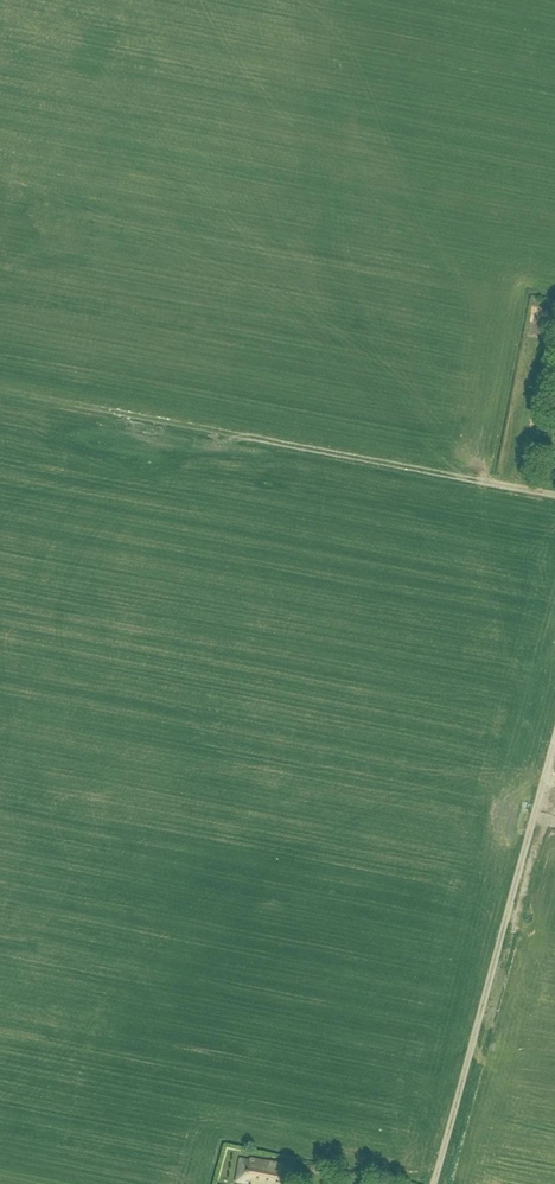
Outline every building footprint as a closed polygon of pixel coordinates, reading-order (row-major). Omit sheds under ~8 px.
[(293,1170),(280,1168),(280,1165),(251,1160),(250,1162),(240,1160),(236,1181),(244,1183),(245,1180),(252,1181),(251,1183),(290,1183),(293,1170)]
